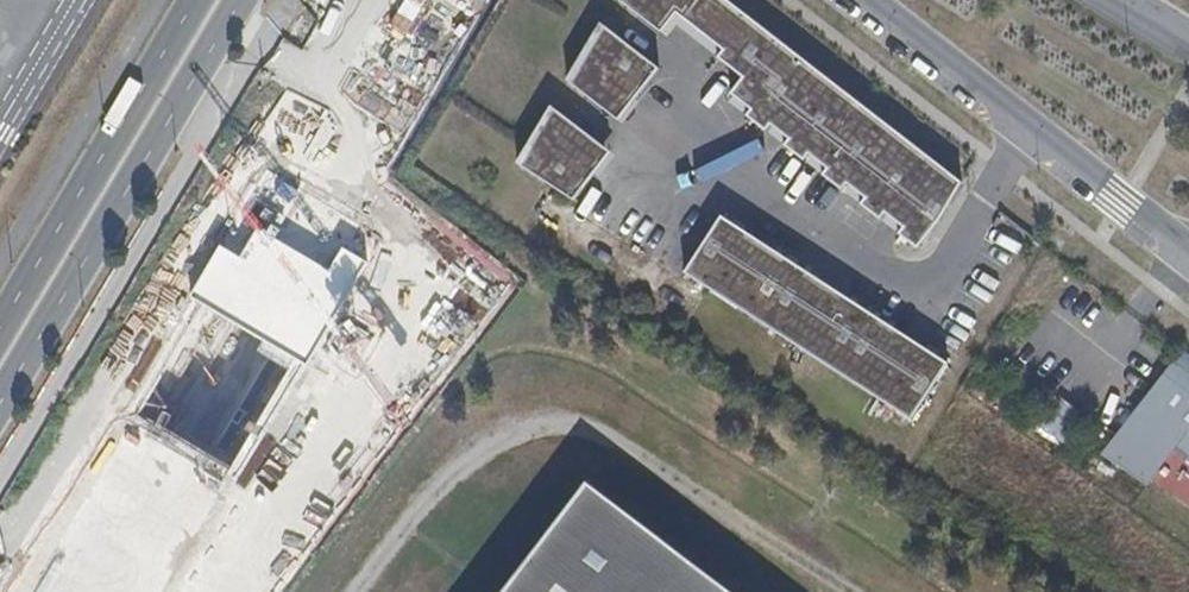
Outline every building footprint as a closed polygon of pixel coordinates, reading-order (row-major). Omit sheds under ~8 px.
[(448,17),(482,15),(481,0),(448,0),(448,17)] [(962,183),(727,0),(620,0),(620,1),(663,34),(677,15),(724,51),(718,58),(744,78),(731,94),(751,110),(746,117),(766,132),(771,125),(789,139),(785,146),(805,161),(809,155),(828,169),(822,175),(843,191),(847,184),(866,198),(861,205),(880,220),(885,213),(903,228),(898,234),(918,249),(940,220),(962,183)] [(660,69),(604,26),(570,83),(613,116),(629,96),(635,101),(660,69)] [(521,165),(575,201),(596,174),(590,168),(606,148),(555,109),(521,165)] [(685,273),(912,420),(949,363),(722,216),(685,273)] [(358,426),(404,370),(355,330),(309,386),(358,426)] [(1183,352),(1154,390),(1163,397),(1147,418),(1137,411),(1108,449),(1150,478),(1179,441),(1188,449),(1188,357),(1183,352)] [(1154,390),(1137,411),(1147,418),(1163,397),(1154,390)] [(1060,399),(1041,425),(1063,441),(1082,415),(1060,399)] [(500,591),(725,591),(583,484),(500,591)]
